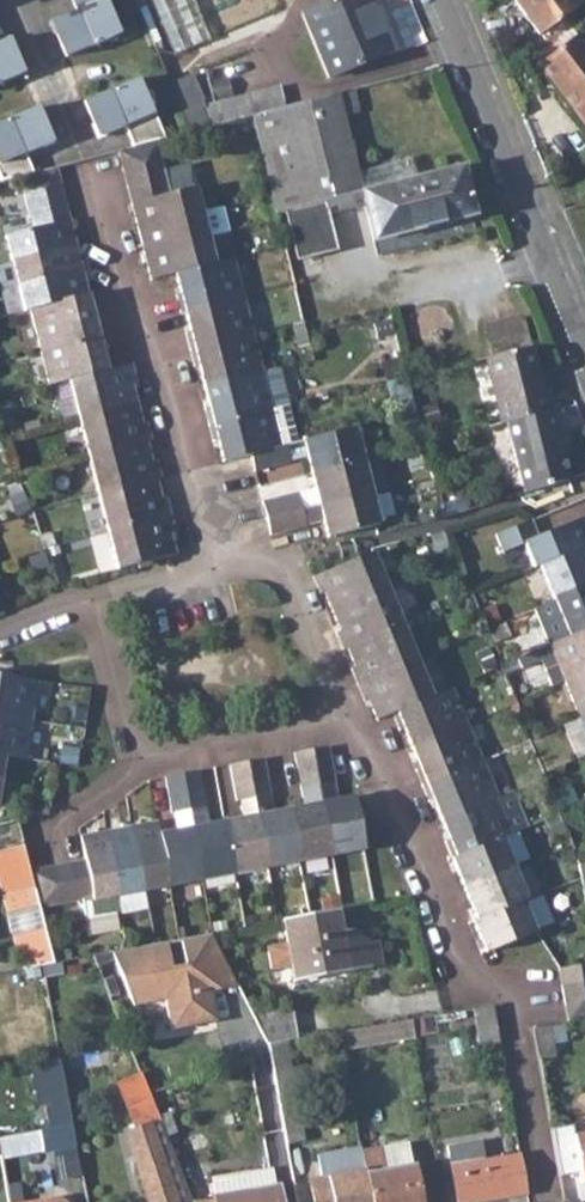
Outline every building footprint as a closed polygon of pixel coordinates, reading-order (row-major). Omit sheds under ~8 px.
[(77,10),(52,21),(67,56),(118,35),(104,0),(73,0),(77,10)] [(170,52),(208,40),(195,0),(153,0),(170,52)] [(328,79),(391,53),(369,0),(337,0),(300,14),(328,79)] [(546,44),(568,27),(584,14),(584,13),(575,0),(514,0),(546,44)] [(584,13),(584,0),(575,0),(584,13)] [(532,55),(573,110),(584,101),(584,40),(576,36),(568,27),(546,44),(532,55)] [(22,73),(7,37),(0,40),(0,82),(22,73)] [(126,126),(134,146),(157,140),(166,138),(155,112),(151,113),(137,79),(86,101),(101,136),(126,126)] [(333,249),(323,207),(321,201),(359,191),(361,198),(372,240),(472,214),(459,168),(415,180),(409,160),(355,174),(342,121),(359,117),(353,96),(336,100),(335,94),(253,115),(277,213),(284,211),(296,259),(333,249)] [(584,125),(584,101),(573,110),(584,125)] [(34,172),(26,153),(51,142),(36,106),(0,122),(0,175),(2,180),(19,175),(34,172)] [(119,150),(124,168),(162,158),(157,140),(134,146),(119,150)] [(124,168),(128,186),(167,176),(162,158),(124,168)] [(19,175),(24,193),(61,184),(58,171),(56,166),(34,172),(19,175)] [(128,186),(139,229),(202,212),(195,187),(171,193),(167,176),(128,186)] [(24,193),(29,209),(65,200),(61,184),(24,193)] [(350,200),(361,198),(359,191),(321,201),(323,207),(336,204),(337,208),(351,205),(350,200)] [(6,233),(12,257),(75,241),(65,200),(29,209),(33,226),(6,233)] [(145,253),(208,237),(228,232),(222,207),(202,212),(139,229),(145,253)] [(152,278),(176,272),(215,262),(208,237),(145,253),(152,278)] [(12,257),(18,283),(81,266),(75,241),(12,257)] [(180,311),(186,310),(242,295),(239,282),(233,258),(215,262),(176,272),(181,291),(175,292),(180,311)] [(25,309),(30,308),(88,293),(81,266),(18,283),(25,309)] [(30,308),(40,346),(102,330),(98,312),(93,313),(88,293),(30,308)] [(185,331),(190,348),(252,334),(242,295),(186,310),(191,330),(185,331)] [(485,328),(493,359),(529,349),(521,319),(485,328)] [(50,384),(69,379),(106,369),(101,349),(106,347),(102,330),(40,346),(50,384)] [(199,365),(204,386),(262,371),(252,334),(190,348),(194,366),(199,365)] [(485,361),(502,424),(505,424),(553,411),(547,390),(544,391),(532,348),(529,349),(493,359),(485,361)] [(69,379),(79,415),(136,401),(134,396),(131,380),(136,380),(131,363),(106,369),(69,379)] [(204,406),(209,424),(271,409),(262,371),(204,386),(210,405),(204,406)] [(79,415),(88,453),(145,439),(150,437),(146,421),(141,422),(136,401),(79,415)] [(223,461),(249,453),(281,445),(271,409),(209,424),(210,433),(212,440),(218,440),(223,461)] [(505,424),(523,492),(568,478),(557,440),(565,438),(557,409),(553,411),(505,424)] [(306,457),(310,472),(362,460),(354,427),(302,440),(306,457)] [(88,453),(98,491),(155,476),(160,476),(156,458),(150,459),(145,439),(88,453)] [(302,440),(285,444),(287,455),(289,462),(306,457),(302,440)] [(285,444),(281,445),(249,453),(253,470),(289,462),(287,455),(285,444)] [(310,472),(319,504),(371,492),(362,460),(310,472)] [(98,491),(108,530),(170,514),(167,501),(165,496),(160,497),(155,476),(98,491)] [(261,500),(265,518),(301,509),(296,492),(261,500)] [(379,524),(371,492),(319,504),(323,520),(327,537),(379,524)] [(301,509),(305,524),(323,520),(319,504),(301,509)] [(305,524),(301,509),(265,518),(270,533),(305,524)] [(174,530),(170,514),(108,530),(118,566),(175,552),(170,532),(174,530)] [(539,564),(584,546),(584,519),(584,517),(536,535),(530,520),(495,533),(502,550),(523,542),(534,567),(539,564)] [(554,601),(584,588),(584,546),(539,564),(554,601)] [(324,589),(333,610),(389,587),(374,551),(313,574),(320,591),(324,589)] [(336,629),(343,646),(403,622),(389,587),(333,610),(341,628),(336,629)] [(584,628),(584,588),(554,601),(532,609),(546,644),(568,635),(584,628)] [(356,663),(363,680),(418,657),(403,622),(343,646),(351,666),(356,663)] [(515,658),(519,669),(538,660),(549,687),(562,681),(584,672),(584,628),(568,635),(546,644),(515,658)] [(377,717),(392,711),(433,695),(418,657),(363,680),(358,682),(365,699),(369,698),(377,717)] [(577,719),(584,715),(584,672),(562,681),(577,719)] [(30,718),(36,680),(0,673),(0,713),(30,718)] [(404,726),(412,745),(466,723),(452,687),(433,695),(392,711),(399,729),(404,726)] [(1,753),(24,756),(30,718),(0,713),(0,752),(1,753)] [(414,768),(421,784),(482,760),(466,723),(412,745),(420,766),(414,768)] [(328,745),(308,749),(315,784),(334,780),(328,745)] [(298,787),(315,784),(308,749),(292,751),(298,787)] [(243,761),(250,796),(254,814),(272,811),(268,793),(262,757),(243,761)] [(433,799),(441,819),(496,796),(482,760),(421,784),(428,801),(433,799)] [(234,799),(238,798),(250,796),(243,761),(228,764),(234,799)] [(197,770),(179,773),(185,809),(204,805),(197,770)] [(169,812),(185,809),(179,773),(163,776),(169,812)] [(315,784),(318,802),(337,799),(334,780),(315,784)] [(496,796),(441,819),(450,839),(445,841),(452,857),(502,838),(527,826),(512,789),(496,796)] [(238,798),(242,816),(254,814),(250,796),(238,798)] [(337,799),(318,802),(328,855),(361,849),(351,796),(337,799)] [(318,802),(286,808),(296,862),(328,855),(318,802)] [(185,809),(188,826),(207,822),(204,805),(185,809)] [(272,811),(254,814),(263,868),(296,862),(286,808),(272,811)] [(242,816),(221,820),(232,873),(263,868),(254,814),(242,816)] [(20,841),(14,819),(0,823),(0,846),(20,841)] [(154,820),(128,824),(140,890),(166,886),(156,832),(154,820)] [(221,820),(207,822),(188,826),(199,879),(232,873),(221,820)] [(128,824),(104,829),(116,895),(140,890),(128,824)] [(188,826),(156,832),(166,886),(199,879),(188,826)] [(83,857),(64,861),(71,900),(89,897),(90,900),(116,895),(104,829),(78,834),(83,857)] [(464,887),(465,889),(472,886),(514,869),(502,838),(452,857),(464,887)] [(18,968),(46,963),(49,962),(36,907),(26,868),(21,848),(0,853),(0,892),(18,968)] [(64,861),(45,865),(53,904),(71,900),(64,861)] [(26,868),(36,907),(53,904),(45,865),(26,868)] [(465,889),(477,919),(523,900),(527,899),(514,869),(472,886),(465,889)] [(534,931),(523,900),(477,919),(473,921),(484,951),(534,931)] [(287,964),(290,981),(346,971),(370,967),(365,942),(346,929),(339,930),(335,911),(279,921),(283,942),(262,946),(267,967),(287,964)] [(89,930),(120,930),(120,913),(89,913),(89,930)] [(241,985),(216,932),(208,934),(113,950),(135,1004),(168,998),(173,1028),(208,1022),(217,1010),(213,990),(241,985)] [(365,942),(370,967),(380,966),(376,940),(365,942)] [(562,987),(584,983),(584,964),(559,969),(562,987)] [(565,1005),(584,1001),(584,983),(562,987),(565,1005)] [(565,1005),(568,1023),(584,1020),(584,1001),(565,1005)] [(472,1010),(479,1046),(499,1043),(492,1006),(472,1010)] [(269,1045),(286,1043),(299,1040),(295,1012),(256,1019),(269,1045)] [(342,1033),(344,1049),(415,1037),(413,1020),(342,1033)] [(533,1028),(539,1058),(555,1055),(551,1025),(533,1028)] [(269,1045),(286,1143),(304,1140),(286,1043),(269,1045)] [(51,1094),(55,1124),(72,1121),(61,1054),(37,1059),(43,1095),(51,1094)] [(149,1201),(190,1201),(192,1201),(143,1073),(112,1086),(129,1129),(122,1131),(149,1201)] [(41,1126),(45,1148),(77,1142),(72,1121),(55,1124),(41,1126)] [(581,1181),(584,1180),(584,1133),(573,1135),(581,1181)] [(360,1149),(361,1153),(364,1170),(364,1173),(369,1201),(417,1201),(407,1141),(360,1149)] [(316,1154),(320,1178),(364,1170),(361,1153),(360,1149),(360,1147),(316,1154)] [(453,1152),(454,1163),(482,1158),(480,1147),(453,1152)] [(482,1158),(454,1163),(449,1165),(457,1201),(461,1201),(525,1190),(518,1152),(482,1158)] [(213,1179),(216,1195),(273,1185),(271,1169),(213,1179)] [(364,1170),(320,1178),(309,1179),(313,1201),(369,1201),(364,1173),(364,1170)] [(192,1201),(280,1201),(277,1184),(273,1185),(216,1195),(216,1199),(192,1201)]
